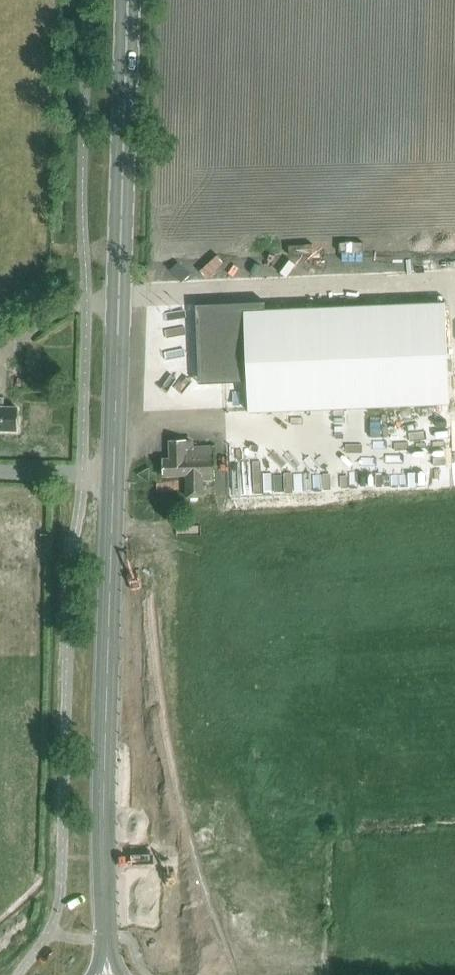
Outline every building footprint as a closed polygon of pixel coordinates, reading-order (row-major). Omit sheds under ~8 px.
[(248,409),(451,401),(446,302),(266,309),(266,301),(196,304),(199,382),(247,380),(248,409)] [(18,407),(3,407),(4,398),(0,398),(0,430),(17,430),(18,407)] [(198,435),(172,438),(176,475),(190,473),(193,499),(214,496),(212,479),(226,478),(222,441),(199,444),(198,435)]
